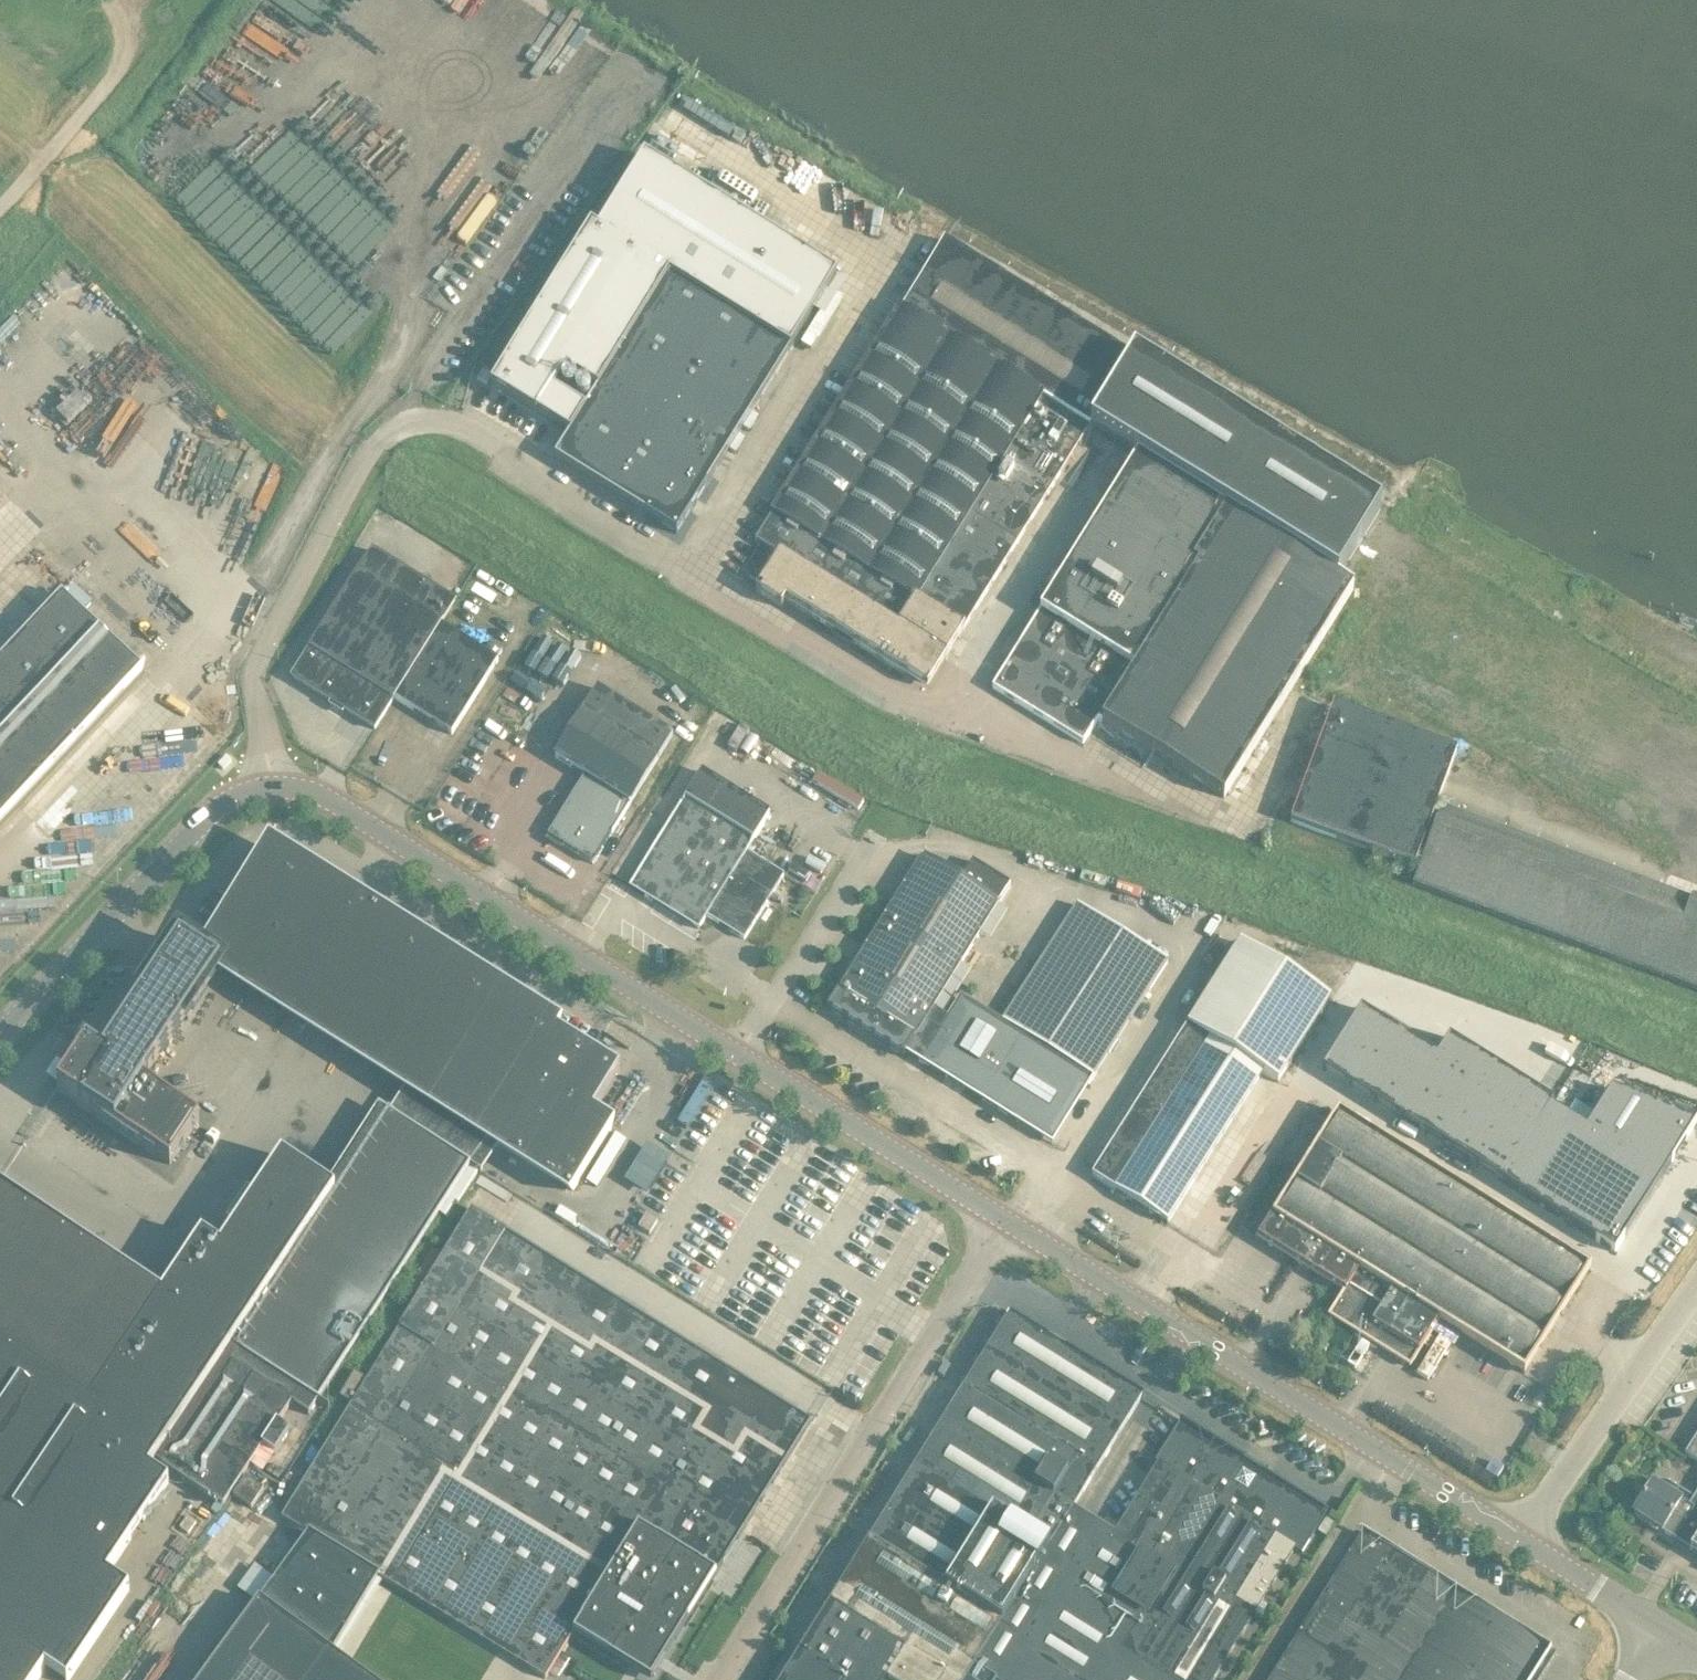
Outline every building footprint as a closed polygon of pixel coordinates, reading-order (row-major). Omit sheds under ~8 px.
[(726,142),(740,120),(728,112),(713,134),(726,142)] [(591,225),(491,385),(569,434),(555,457),(676,532),(790,349),(836,274),(644,155),(598,229),(591,225)] [(915,244),(927,224),(919,219),(907,239),(915,244)] [(1038,298),(944,240),(902,308),(900,307),(755,539),(778,553),(755,590),(781,606),(785,600),(833,629),(1038,298)] [(1132,357),(1038,298),(833,629),(927,687),(1090,425),(1132,357)] [(1132,357),(1090,425),(1137,454),(992,687),(1083,742),(1098,718),(1224,796),(1353,588),(1336,577),(1380,508),(1132,357)] [(440,623),(441,623),(455,600),(372,549),(292,676),(333,700),(329,704),(342,712),(344,709),(375,728),(394,697),(440,623)] [(0,658),(0,820),(142,669),(62,593),(0,658)] [(543,615),(503,684),(528,698),(568,629),(543,615)] [(498,659),(441,623),(440,623),(394,697),(452,733),(498,659)] [(672,734),(597,687),(555,756),(585,774),(548,835),(593,862),(672,734)] [(1290,820),(1415,866),(1456,754),(1333,708),(1290,820)] [(706,915),(744,938),(784,874),(746,850),(769,812),(701,770),(630,886),(698,928),(706,915)] [(1419,868),(1413,883),(1696,988),(1696,902),(1441,808),(1419,868)] [(610,1130),(589,1117),(620,1069),(265,844),(196,953),(221,968),(334,1039),(407,1085),(389,1112),(378,1105),(347,1154),(327,1185),(281,1154),(220,1246),(202,1234),(152,1309),(151,1308),(0,1206),(0,1679),(36,1679),(44,1668),(62,1679),(69,1679),(129,1590),(107,1575),(169,1483),(149,1469),(155,1460),(160,1463),(223,1505),(262,1446),(275,1454),(290,1431),(277,1422),(291,1401),(309,1413),(439,1212),(445,1216),(455,1200),(457,1202),(478,1170),(481,1172),(500,1143),(573,1189),(610,1130)] [(923,855),(867,945),(828,1008),(903,1055),(906,1050),(933,1006),(934,1007),(1010,883),(972,860),(960,878),(923,855)] [(1077,903),(998,1028),(998,1029),(999,1030),(1018,1041),(1033,1051),(1052,1063),(1070,1074),(1096,1090),(1101,1081),(1093,1076),(1167,959),(1077,903)] [(221,968),(196,953),(179,941),(103,1056),(86,1045),(57,1089),(170,1164),(199,1120),(144,1083),(221,968)] [(1262,1071),(1277,1080),(1324,1006),(1235,949),(1093,1173),(1115,1188),(1115,1189),(1167,1222),(1262,1071)] [(920,1059),(914,1068),(958,1095),(999,1030),(998,1029),(998,1028),(964,1007),(956,1021),(934,1007),(933,1006),(906,1050),(920,1059)] [(1321,1069),(1347,1085),(1385,1024),(1359,1008),(1321,1069)] [(1373,1101),(1410,1040),(1385,1024),(1347,1085),(1373,1101)] [(982,1098),(1018,1041),(999,1030),(958,1095),(977,1107),(982,1098)] [(1433,1059),(1461,1076),(1487,1092),(1501,1069),(1448,1036),(1436,1056),(1433,1059)] [(1410,1040),(1373,1101),(1398,1117),(1433,1059),(1436,1056),(1410,1040)] [(1018,1041),(982,1098),(977,1107),(992,1116),(997,1108),(1033,1051),(1018,1041)] [(1011,1128),(1016,1119),(1052,1063),(1033,1051),(997,1108),(992,1116),(1011,1128)] [(1426,1134),(1461,1076),(1433,1059),(1398,1117),(1426,1134)] [(1029,1140),(1035,1131),(1070,1074),(1052,1063),(1016,1119),(1011,1128),(1029,1140)] [(1501,1069),(1487,1092),(1512,1108),(1538,1124),(1549,1105),(1552,1101),(1501,1069)] [(1070,1074),(1035,1131),(1029,1140),(1055,1156),(1096,1090),(1070,1074)] [(1451,1149),(1487,1092),(1461,1076),(1426,1134),(1451,1149)] [(1587,1128),(1662,1175),(1696,1118),(1611,1089),(1587,1128)] [(1477,1165),(1512,1108),(1487,1092),(1451,1149),(1477,1165)] [(1549,1105),(1538,1124),(1502,1181),(1615,1251),(1662,1175),(1587,1128),(1549,1105)] [(1477,1165),(1502,1181),(1538,1124),(1512,1108),(1477,1165)] [(247,1616),(201,1679),(369,1679),(331,1653),(385,1581),(545,1678),(572,1632),(628,1666),(649,1679),(651,1679),(811,1421),(469,1209),(366,1379),(354,1371),(339,1396),(351,1404),(282,1518),(307,1533),(247,1616)] [(657,1220),(646,1213),(638,1226),(649,1233),(657,1220)] [(1648,1238),(1674,1251),(1686,1227),(1660,1214),(1648,1238)] [(810,1633),(795,1657),(832,1679),(992,1679),(991,1679),(1092,1518),(1073,1507),(1143,1395),(1009,1312),(810,1633)] [(1544,1381),(1561,1353),(1548,1345),(1531,1373),(1544,1381)] [(945,1361),(938,1373),(943,1376),(950,1365),(945,1361)] [(1092,1518),(991,1679),(992,1679),(1212,1679),(1294,1548),(1301,1552),(1327,1510),(1181,1419),(1154,1461),(1158,1464),(1115,1533),(1092,1518)] [(1684,1453),(1696,1461),(1696,1433),(1684,1453)] [(264,1488),(245,1475),(232,1495),(251,1507),(264,1488)] [(1654,1480),(1652,1483),(1633,1512),(1670,1535),(1692,1498),(1667,1481),(1654,1480)] [(1670,1535),(1674,1538),(1676,1539),(1696,1552),(1696,1491),(1692,1498),(1670,1535)] [(1320,1600),(1448,1679),(1538,1679),(1556,1652),(1543,1645),(1363,1532),(1320,1600)] [(1282,1660),(1314,1679),(1448,1679),(1320,1600),(1282,1660)] [(781,1679),(832,1679),(795,1657),(781,1679)] [(1270,1679),(1314,1679),(1282,1660),(1270,1679)]
